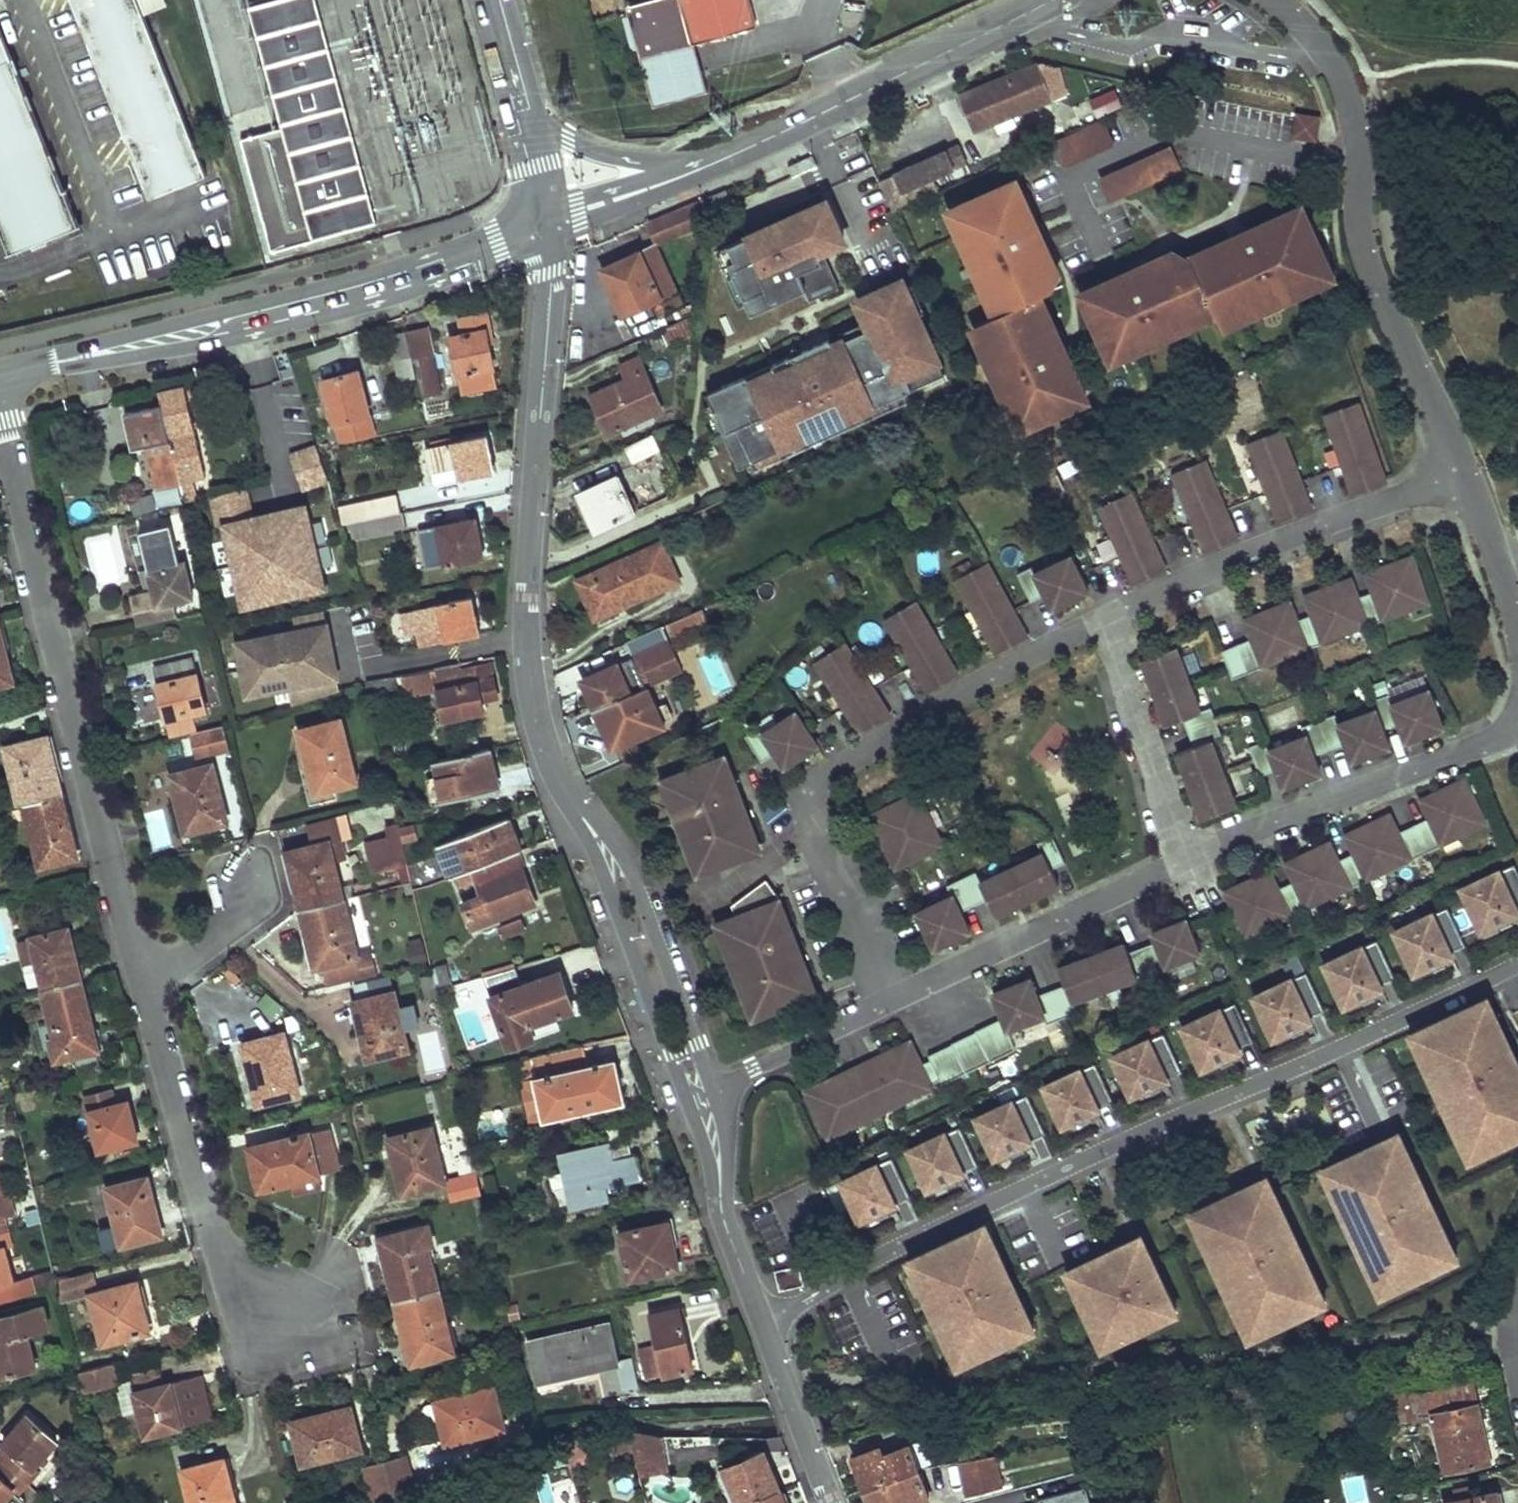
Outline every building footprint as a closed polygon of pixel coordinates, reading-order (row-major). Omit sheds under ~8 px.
[(150,198),(205,176),(142,16),(136,0),(73,0),(150,198)] [(142,16),(165,7),(163,0),(136,0),(142,16)] [(251,5),(283,127),(243,137),(273,250),(376,224),(316,0),(270,0),(251,5)] [(629,4),(655,105),(708,90),(703,76),(696,42),(759,24),(752,0),(643,0),(629,4)] [(12,254),(78,228),(0,31),(0,224),(12,254)] [(1051,99),(1037,64),(962,94),(976,130),(1051,99)] [(1090,100),(1098,119),(1122,109),(1114,90),(1090,100)] [(1098,120),(1090,100),(1072,108),(1081,128),(1098,120)] [(1294,139),(1316,142),(1320,119),(1298,115),(1294,139)] [(1104,121),(1058,142),(1068,164),(1115,143),(1104,121)] [(968,161),(960,144),(880,181),(894,211),(940,190),(933,176),(968,161)] [(1102,177),(1112,200),(1183,168),(1172,145),(1102,177)] [(450,203),(452,166),(416,164),(414,201),(450,203)] [(1034,220),(1016,181),(967,203),(961,221),(966,232),(960,235),(970,256),(980,260),(985,271),(981,281),(985,292),(996,287),(1006,308),(983,318),(992,339),(985,342),(981,344),(987,357),(998,361),(1002,371),(998,382),(1008,403),(1014,400),(1019,411),(1038,419),(1086,397),(1067,355),(1063,357),(1059,350),(1064,348),(1044,304),(1029,311),(1025,300),(1048,289),(1043,278),(1057,272),(1037,227),(1033,229),(1030,222),(1034,220)] [(725,189),(708,196),(712,207),(730,200),(725,189)] [(839,233),(825,203),(729,246),(735,261),(729,264),(751,315),(805,291),(810,301),(839,288),(819,242),(839,233)] [(961,221),(967,203),(949,211),(960,235),(966,232),(961,221)] [(1123,272),(1081,291),(1102,338),(1121,345),(1132,340),(1135,347),(1157,337),(1162,326),(1171,322),(1181,326),(1195,320),(1190,309),(1211,300),(1216,313),(1237,304),(1243,315),(1302,289),(1299,283),(1315,276),(1320,263),(1313,247),(1318,245),(1302,208),(1287,215),(1286,212),(1201,249),(1206,260),(1195,264),(1192,258),(1181,263),(1174,249),(1130,268),(1132,273),(1125,276),(1123,272)] [(843,242),(839,233),(819,242),(823,251),(843,242)] [(1315,276),(1299,283),(1302,289),(1332,275),(1318,245),(1313,247),(1320,263),(1315,276)] [(682,306),(656,246),(603,269),(625,317),(655,303),(660,316),(682,306)] [(729,246),(722,249),(729,264),(735,261),(729,246)] [(970,256),(965,258),(976,283),(981,281),(985,271),(980,260),(970,256)] [(903,280),(858,300),(870,328),(751,382),(748,376),(708,394),(741,467),(945,374),(903,280)] [(1216,313),(1222,325),(1243,315),(1237,304),(1216,313)] [(491,332),(487,313),(461,320),(464,335),(452,338),(461,375),(468,374),(472,389),(498,383),(486,333),(491,332)] [(694,335),(696,314),(663,329),(668,343),(670,347),(694,335)] [(419,357),(428,397),(443,394),(430,333),(426,334),(421,317),(408,320),(409,329),(410,334),(412,337),(408,337),(413,359),(419,357)] [(992,339),(983,318),(975,321),(985,342),(992,339)] [(1162,326),(1157,337),(1181,326),(1171,322),(1162,326)] [(663,329),(644,338),(650,351),(668,343),(663,329)] [(404,332),(390,335),(396,361),(410,358),(404,332)] [(1102,338),(1111,358),(1135,347),(1132,340),(1121,345),(1102,338)] [(663,410),(640,357),(621,366),(627,379),(598,392),(607,414),(601,417),(608,434),(625,426),(641,419),(663,410)] [(987,357),(983,359),(994,384),(998,382),(1002,371),(998,361),(987,357)] [(410,358),(396,361),(400,381),(414,378),(410,358)] [(374,435),(359,372),(325,380),(335,424),(346,422),(350,441),(374,435)] [(468,374),(461,375),(464,391),(472,389),(468,374)] [(205,477),(184,387),(159,393),(161,403),(164,414),(180,482),(189,480),(205,477)] [(598,392),(591,394),(601,417),(607,414),(598,392)] [(1014,400),(1008,403),(1019,427),(1038,419),(1019,411),(1014,400)] [(161,403),(150,406),(153,417),(164,414),(161,403)] [(442,403),(428,405),(430,415),(444,413),(442,403)] [(1328,415),(1355,496),(1385,486),(1357,405),(1328,415)] [(153,417),(150,406),(124,412),(132,449),(146,446),(155,489),(180,482),(164,414),(153,417)] [(641,419),(625,426),(628,433),(644,425),(641,419)] [(346,422),(335,424),(339,443),(350,441),(346,422)] [(1281,524),(1316,510),(1284,430),(1249,444),(1281,524)] [(626,446),(634,463),(660,451),(653,434),(626,446)] [(492,461),(487,435),(452,442),(431,447),(428,447),(433,473),(456,468),(458,478),(484,473),(481,463),(492,461)] [(430,441),(431,447),(452,442),(451,437),(430,441)] [(316,446),(290,454),(301,489),(327,481),(316,446)] [(492,461),(481,463),(484,473),(495,470),(492,461)] [(1173,477),(1206,552),(1240,537),(1206,462),(1173,477)] [(456,468),(433,473),(435,483),(458,478),(456,468)] [(345,470),(333,472),(335,486),(347,483),(345,470)] [(588,502),(600,528),(634,512),(618,476),(589,490),(594,500),(588,502)] [(189,480),(180,482),(185,500),(193,498),(189,480)] [(243,487),(210,495),(217,525),(226,523),(230,539),(225,540),(237,593),(242,592),(245,606),(318,589),(315,576),(320,575),(308,521),(303,522),(299,506),(266,513),(270,534),(263,536),(258,515),(250,517),(243,487)] [(1105,505),(1135,582),(1163,571),(1133,494),(1105,505)] [(129,501),(133,518),(157,512),(153,495),(129,501)] [(349,522),(398,512),(395,495),(340,506),(342,524),(349,522)] [(304,504),(299,506),(303,522),(308,521),(304,504)] [(398,512),(349,522),(354,538),(407,527),(404,511),(398,512)] [(475,519),(419,529),(425,567),(471,560),(469,547),(479,545),(475,519)] [(226,523),(222,524),(225,540),(230,539),(226,523)] [(173,524),(141,531),(149,569),(154,591),(131,596),(138,626),(178,616),(175,602),(194,597),(186,561),(181,562),(173,524)] [(141,531),(133,533),(142,571),(149,569),(141,531)] [(672,569),(661,543),(579,581),(594,613),(625,599),(627,604),(664,588),(658,575),(672,569)] [(479,545),(469,547),(471,560),(481,558),(479,545)] [(1016,571),(1030,599),(1045,592),(1052,608),(1087,591),(1068,552),(1032,572),(1029,565),(1016,571)] [(1351,580),(1332,586),(1335,593),(1328,596),(1325,589),(1305,596),(1311,611),(1296,616),(1290,602),(1272,608),(1274,616),(1267,618),(1264,611),(1245,618),(1251,633),(1219,645),(1231,676),(1431,604),(1413,556),(1394,563),(1397,570),(1390,572),(1387,565),(1365,573),(1371,588),(1356,594),(1351,580)] [(958,579),(996,653),(1028,636),(990,561),(958,579)] [(1397,570),(1394,563),(1387,565),(1390,572),(1397,570)] [(672,569),(658,575),(664,588),(678,581),(672,569)] [(1335,593),(1332,586),(1325,589),(1328,596),(1335,593)] [(480,634),(472,597),(412,610),(417,632),(420,646),(431,644),(459,638),(480,634)] [(625,599),(594,613),(596,619),(627,604),(625,599)] [(925,692),(956,675),(914,602),(883,619),(925,692)] [(1274,616),(1272,608),(1264,611),(1267,618),(1274,616)] [(292,615),(295,630),(236,642),(246,694),(288,686),(291,705),(339,690),(317,610),(292,615)] [(417,632),(412,610),(402,612),(406,634),(417,632)] [(669,625),(674,638),(708,624),(702,611),(669,625)] [(12,682),(3,648),(9,646),(1,616),(0,616),(0,685),(12,682)] [(683,671),(670,641),(640,654),(641,657),(635,660),(634,657),(583,678),(596,710),(646,687),(683,671)] [(1177,747),(1203,817),(1238,805),(1214,735),(1224,731),(1213,702),(1203,706),(1179,641),(1143,655),(1168,720),(1183,715),(1193,741),(1177,747)] [(812,664),(859,737),(890,717),(844,644),(812,664)] [(208,718),(193,658),(154,668),(167,720),(171,736),(197,730),(195,721),(208,718)] [(490,662),(436,673),(435,670),(406,676),(410,695),(439,689),(445,719),(464,715),(484,711),(482,701),(498,698),(498,697),(491,662),(490,662)] [(397,678),(368,683),(370,695),(399,691),(397,678)] [(646,687),(596,710),(610,745),(631,737),(640,733),(642,738),(663,729),(646,687)] [(1252,748),(1263,776),(1280,769),(1287,788),(1324,773),(1317,756),(1347,744),(1354,761),(1392,746),(1385,728),(1401,722),(1408,741),(1445,726),(1431,689),(1394,703),(1391,694),(1376,700),(1378,710),(1340,725),(1337,716),(1305,728),(1309,736),(1273,750),(1270,742),(1252,748)] [(812,749),(792,715),(758,735),(755,730),(742,738),(757,762),(770,754),(779,769),(812,749)] [(354,783),(339,719),(298,729),(306,763),(309,763),(316,792),(354,783)] [(1165,743),(1186,736),(1182,722),(1161,729),(1165,743)] [(223,726),(190,734),(196,758),(229,750),(223,726)] [(640,733),(631,737),(638,756),(648,752),(642,738),(640,733)] [(59,766),(52,736),(5,747),(19,805),(25,803),(62,795),(56,767),(59,766)] [(494,766),(490,749),(434,760),(438,777),(431,778),(437,803),(491,792),(486,768),(494,766)] [(664,779),(669,791),(675,805),(666,809),(670,821),(680,817),(687,836),(678,839),(682,851),(692,847),(699,866),(690,869),(693,878),(729,863),(726,854),(755,843),(737,799),(710,810),(703,794),(732,783),(721,756),(664,779)] [(306,763),(299,765),(306,794),(316,792),(309,763),(306,763)] [(225,824),(212,765),(171,774),(178,804),(174,805),(180,833),(225,824)] [(499,790),(494,766),(486,768),(491,792),(499,790)] [(1248,880),(1227,890),(1247,933),(1488,822),(1469,780),(1451,788),(1454,795),(1445,799),(1442,792),(1423,801),(1432,819),(1402,832),(1394,814),(1376,822),(1379,829),(1370,833),(1367,827),(1347,836),(1356,855),(1341,861),(1332,843),(1314,851),(1317,858),(1308,862),(1305,855),(1287,863),(1295,882),(1279,889),(1270,870),(1257,876),(1260,883),(1251,887),(1248,880)] [(1454,795),(1451,788),(1442,792),(1445,799),(1454,795)] [(660,794),(666,809),(675,805),(669,791),(660,794)] [(894,866),(942,844),(934,828),(928,831),(910,793),(869,813),(883,841),(889,838),(893,847),(887,850),(894,866)] [(62,795),(25,803),(39,866),(77,857),(62,795)] [(328,843),(338,841),(341,840),(335,816),(306,823),(307,828),(293,832),(297,847),(327,840),(328,843)] [(680,817),(670,821),(678,839),(687,836),(680,817)] [(503,820),(438,844),(449,877),(455,875),(515,852),(503,820)] [(1379,829),(1376,822),(1367,827),(1370,833),(1379,829)] [(373,872),(407,864),(398,825),(385,828),(388,839),(367,844),(373,872)] [(934,947),(970,930),(961,910),(987,897),(994,913),(1059,882),(1052,867),(1065,861),(1052,833),(1038,839),(1044,852),(979,883),(973,871),(948,883),(954,895),(917,912),(934,947)] [(893,847),(889,838),(883,841),(887,850),(893,847)] [(342,858),(338,841),(328,843),(327,840),(297,847),(281,852),(288,882),(294,881),(301,909),(342,898),(332,861),(342,858)] [(692,847),(682,851),(690,869),(699,866),(692,847)] [(1317,858),(1314,851),(1305,855),(1308,862),(1317,858)] [(532,897),(515,852),(455,875),(459,885),(478,879),(484,895),(461,904),(471,928),(524,908),(522,901),(532,897)] [(1517,861),(1477,880),(1484,894),(1471,900),(1484,927),(1501,919),(1504,925),(1516,919),(1514,913),(1517,911),(1517,864),(1517,861)] [(411,881),(408,869),(401,871),(402,883),(411,881)] [(1257,876),(1248,880),(1251,887),(1260,883),(1257,876)] [(1477,880),(1464,886),(1471,900),(1484,894),(1477,880)] [(412,889),(411,881),(402,883),(406,894),(413,893),(412,889)] [(767,959),(761,941),(790,930),(780,904),(753,888),(718,912),(725,931),(733,949),(723,953),(727,962),(736,958),(742,973),(732,977),(739,992),(748,989),(757,1011),(749,1014),(749,1016),(750,1017),(751,1018),(753,1020),(755,1021),(757,1021),(759,1021),(775,1011),(788,1006),(786,1002),(814,989),(797,947),(767,959)] [(532,897),(522,901),(524,908),(535,904),(532,897)] [(356,957),(342,898),(301,909),(307,937),(303,938),(309,968),(322,965),(327,986),(376,975),(370,953),(356,957)] [(1468,943),(1450,904),(1410,923),(1417,937),(1404,943),(1417,970),(1434,962),(1437,968),(1449,962),(1447,956),(1454,953),(1452,950),(1468,943)] [(1067,982),(1037,994),(1031,979),(995,994),(1009,1030),(1045,1015),(1048,1023),(1078,1011),(1075,1004),(1201,954),(1186,918),(1154,931),(1158,940),(1130,950),(1126,941),(1061,967),(1067,982)] [(518,922),(501,929),(505,938),(522,931),(518,922)] [(1410,923),(1397,929),(1404,943),(1417,937),(1410,923)] [(81,980),(69,928),(29,938),(42,989),(81,980)] [(733,949),(725,931),(716,935),(723,953),(733,949)] [(1397,976),(1379,937),(1340,956),(1346,970),(1334,976),(1346,1003),(1364,995),(1367,1001),(1379,995),(1376,989),(1383,986),(1382,983),(1397,976)] [(1340,956),(1327,962),(1334,976),(1346,970),(1340,956)] [(742,973),(736,958),(727,962),(732,977),(742,973)] [(451,982),(444,964),(435,967),(440,984),(451,982)] [(521,986),(514,967),(482,976),(503,1038),(507,1049),(535,1038),(530,1024),(549,1017),(574,1008),(560,971),(521,986)] [(1326,1008),(1308,969),(1269,988),(1275,1002),(1263,1008),(1275,1035),(1293,1027),(1296,1033),(1308,1027),(1305,1021),(1312,1018),(1311,1015),(1326,1008)] [(431,975),(421,977),(424,992),(435,990),(431,975)] [(391,979),(355,985),(358,1000),(394,992),(391,979)] [(94,1031),(81,980),(42,989),(50,1022),(38,1025),(45,1052),(52,1050),(55,1061),(74,1057),(75,1064),(94,1059),(93,1052),(96,1051),(91,1031),(94,1031)] [(1269,988),(1256,994),(1263,1008),(1275,1002),(1269,988)] [(757,1011),(748,989),(739,992),(748,1015),(749,1014),(757,1011)] [(373,1057),(407,1050),(402,1030),(398,1009),(394,992),(358,1000),(354,1001),(364,1045),(370,1043),(373,1057)] [(1488,996),(1473,1003),(1480,1017),(1495,1010),(1488,996)] [(1255,1039),(1237,1001),(1197,1019),(1204,1033),(1191,1039),(1204,1067),(1221,1058),(1224,1064),(1236,1058),(1234,1053),(1241,1049),(1239,1047),(1255,1039)] [(1418,1048),(1434,1082),(1445,1076),(1458,1103),(1447,1108),(1463,1142),(1474,1137),(1481,1153),(1517,1136),(1517,1060),(1495,1010),(1480,1017),(1473,1003),(1422,1026),(1430,1043),(1418,1048)] [(398,1009),(402,1030),(418,1026),(413,1005),(398,1009)] [(275,1034),(271,1017),(256,1021),(261,1038),(275,1034)] [(549,1017),(530,1024),(535,1038),(554,1031),(549,1017)] [(832,1078),(806,1091),(830,1139),(934,1088),(937,1092),(1016,1053),(1003,1017),(931,1053),(932,1056),(921,1061),(911,1039),(884,1052),(887,1059),(878,1064),(875,1057),(842,1073),(845,1080),(836,1085),(832,1078)] [(1204,1033),(1197,1019),(1184,1025),(1191,1039),(1204,1033)] [(1422,1026),(1411,1032),(1418,1048),(1430,1043),(1422,1026)] [(1183,1069),(1165,1031),(1130,1047),(1135,1057),(1119,1064),(1133,1093),(1148,1086),(1151,1092),(1163,1086),(1161,1080),(1183,1069)] [(300,1095),(285,1032),(275,1034),(261,1038),(242,1042),(251,1078),(247,1079),(254,1107),(300,1095)] [(370,1043),(364,1045),(366,1058),(373,1057),(370,1043)] [(587,1066),(583,1046),(529,1058),(531,1069),(533,1079),(543,1119),(624,1101),(614,1060),(587,1066)] [(1135,1057),(1130,1047),(1115,1054),(1119,1064),(1135,1057)] [(887,1059),(884,1052),(875,1057),(878,1064),(887,1059)] [(515,1061),(520,1082),(533,1079),(531,1069),(529,1058),(515,1061)] [(1114,1098),(1096,1060),(1061,1076),(1066,1086),(1050,1093),(1063,1122),(1079,1115),(1082,1121),(1094,1115),(1091,1109),(1114,1098)] [(845,1080),(842,1073),(832,1078),(836,1085),(845,1080)] [(1066,1086),(1061,1076),(1045,1083),(1050,1093),(1066,1086)] [(1445,1076),(1434,1082),(1447,1108),(1458,1103),(1445,1076)] [(111,1090),(85,1097),(99,1151),(131,1142),(128,1128),(133,1127),(126,1101),(115,1104),(111,1090)] [(1046,1130),(1028,1092),(993,1108),(998,1118),(982,1125),(996,1154),(1011,1147),(1014,1153),(1026,1147),(1023,1141),(1046,1130)] [(998,1118),(993,1108),(977,1115),(982,1125),(998,1118)] [(978,1162),(960,1123),(925,1140),(930,1150),(914,1157),(928,1186),(943,1179),(946,1185),(958,1179),(956,1173),(978,1162)] [(137,1141),(133,1127),(128,1128),(131,1142),(137,1141)] [(434,1143),(430,1128),(391,1137),(395,1155),(392,1156),(401,1194),(439,1185),(443,1183),(443,1182),(438,1162),(434,1143)] [(330,1129),(254,1147),(264,1188),(339,1170),(330,1129)] [(1399,1130),(1384,1137),(1391,1151),(1406,1144),(1399,1130)] [(1332,1187),(1345,1216),(1356,1210),(1369,1237),(1358,1242),(1371,1271),(1382,1266),(1392,1287),(1443,1263),(1436,1249),(1451,1242),(1406,1144),(1391,1151),(1384,1137),(1333,1160),(1343,1181),(1332,1187)] [(1474,1137),(1463,1142),(1470,1158),(1481,1153),(1474,1137)] [(450,1139),(434,1143),(438,1162),(455,1158),(450,1139)] [(627,1140),(609,1144),(612,1160),(630,1157),(627,1140)] [(925,1140),(910,1147),(914,1157),(930,1150),(925,1140)] [(612,1160),(609,1144),(557,1154),(561,1172),(568,1170),(575,1207),(607,1200),(604,1186),(641,1179),(636,1156),(630,1157),(612,1160)] [(264,1188),(254,1147),(248,1148),(258,1189),(264,1188)] [(910,1194),(892,1155),(858,1172),(862,1182),(847,1189),(860,1218),(876,1210),(878,1216),(891,1211),(888,1205),(910,1194)] [(473,1158),(457,1162),(461,1178),(476,1174),(473,1158)] [(1322,1166),(1332,1187),(1343,1181),(1333,1160),(1322,1166)] [(862,1182),(858,1172),(842,1179),(847,1189),(862,1182)] [(447,1181),(452,1202),(481,1196),(476,1174),(461,1178),(447,1181)] [(1253,1181),(1260,1196),(1275,1189),(1268,1174),(1253,1181)] [(149,1193),(146,1178),(140,1179),(144,1194),(149,1193)] [(144,1194),(140,1179),(106,1188),(115,1225),(99,1229),(104,1249),(116,1245),(117,1247),(160,1236),(149,1193),(144,1194)] [(443,1183),(439,1185),(443,1204),(452,1202),(447,1181),(443,1182),(443,1183)] [(1201,1232),(1214,1260),(1226,1255),(1238,1282),(1227,1287),(1240,1316),(1251,1310),(1261,1331),(1312,1308),(1306,1294),(1321,1287),(1275,1189),(1260,1196),(1253,1181),(1202,1205),(1212,1226),(1201,1232)] [(16,1213),(8,1182),(0,1184),(0,1217),(16,1213)] [(1202,1205),(1191,1211),(1201,1232),(1212,1226),(1202,1205)] [(1356,1210),(1345,1216),(1358,1242),(1369,1237),(1356,1210)] [(668,1222),(620,1232),(629,1278),(671,1270),(665,1244),(673,1242),(668,1222)] [(987,1223),(972,1230),(978,1244),(993,1237),(987,1223)] [(432,1246),(427,1226),(374,1239),(382,1270),(386,1268),(394,1300),(437,1289),(431,1263),(427,1248),(432,1246)] [(993,1237),(978,1244),(972,1230),(921,1253),(931,1274),(920,1280),(928,1298),(940,1293),(952,1320),(941,1325),(949,1344),(961,1338),(971,1359),(1021,1335),(1015,1321),(1030,1314),(993,1237)] [(1098,1254),(1078,1263),(1115,1341),(1158,1321),(1151,1305),(1171,1296),(1142,1233),(1098,1254)] [(14,1282),(3,1241),(0,1241),(0,1286),(14,1282)] [(1451,1242),(1436,1249),(1443,1263),(1458,1256),(1451,1242)] [(436,1262),(432,1246),(427,1248),(431,1263),(436,1262)] [(921,1253),(909,1259),(920,1280),(931,1274),(921,1253)] [(1226,1255),(1214,1260),(1227,1287),(1238,1282),(1226,1255)] [(1078,1263),(1067,1268),(1104,1346),(1115,1341),(1078,1263)] [(1382,1266),(1371,1271),(1381,1292),(1392,1287),(1382,1266)] [(798,1267),(775,1272),(780,1291),(802,1286),(798,1267)] [(105,1290),(100,1268),(92,1270),(97,1292),(105,1290)] [(97,1292),(92,1270),(55,1280),(57,1286),(61,1301),(89,1294),(102,1344),(150,1333),(138,1283),(105,1290),(97,1292)] [(0,1286),(0,1301),(57,1286),(53,1272),(0,1286)] [(1327,1301),(1321,1287),(1306,1294),(1312,1308),(1327,1301)] [(448,1333),(437,1289),(394,1300),(402,1334),(398,1334),(405,1363),(452,1352),(448,1333)] [(940,1293),(928,1298),(941,1325),(952,1320),(940,1293)] [(518,1303),(505,1304),(508,1321),(521,1319),(518,1303)] [(42,1306),(0,1318),(0,1378),(35,1369),(27,1340),(36,1337),(35,1332),(48,1328),(42,1306)] [(687,1340),(681,1307),(648,1314),(654,1346),(640,1349),(645,1377),(685,1370),(680,1341),(687,1340)] [(1251,1310),(1240,1316),(1250,1337),(1261,1331),(1251,1310)] [(1036,1328),(1030,1314),(1015,1321),(1021,1335),(1036,1328)] [(607,1324),(529,1341),(537,1382),(555,1379),(554,1374),(616,1362),(607,1324)] [(463,1329),(448,1333),(452,1352),(468,1348),(463,1329)] [(961,1338),(949,1344),(959,1364),(971,1359),(961,1338)] [(693,1368),(687,1340),(680,1341),(685,1370),(693,1368)] [(621,1391),(637,1389),(633,1363),(618,1365),(621,1391)] [(112,1364),(78,1372),(79,1380),(83,1392),(117,1383),(116,1379),(112,1364)] [(157,1368),(129,1376),(134,1391),(145,1436),(182,1426),(182,1423),(207,1416),(198,1384),(189,1387),(186,1377),(171,1382),(161,1384),(157,1368)] [(196,1375),(186,1377),(189,1387),(198,1384),(207,1416),(212,1415),(201,1374),(196,1375)] [(134,1391),(129,1376),(116,1379),(117,1383),(120,1395),(134,1391)] [(464,1389),(434,1396),(445,1443),(503,1429),(493,1386),(464,1393),(464,1389)] [(1434,1419),(1444,1471),(1481,1464),(1477,1442),(1483,1441),(1474,1390),(1415,1401),(1418,1417),(1423,1416),(1424,1421),(1434,1419)] [(292,1427),(302,1465),(361,1450),(350,1407),(321,1414),(322,1419),(292,1427)] [(320,1410),(290,1418),(292,1427),(322,1419),(321,1414),(320,1410)] [(0,1454),(0,1459),(28,1484),(39,1472),(34,1467),(56,1442),(27,1415),(13,1429),(18,1434),(7,1446),(0,1454)] [(13,1429),(2,1442),(7,1446),(18,1434),(13,1429)] [(660,1437),(629,1429),(639,1476),(667,1472),(660,1437)] [(1477,1442),(1481,1464),(1487,1463),(1483,1441),(1477,1442)] [(878,1447),(852,1457),(864,1489),(917,1468),(908,1445),(882,1455),(878,1447)] [(762,1450),(723,1467),(738,1502),(745,1502),(778,1490),(762,1450)] [(994,1456),(959,1463),(966,1502),(1005,1489),(994,1456)] [(181,1470),(190,1502),(235,1502),(231,1488),(236,1487),(228,1457),(181,1470)] [(13,1491),(18,1495),(28,1484),(0,1459),(0,1502),(2,1502),(13,1491)] [(406,1459),(383,1465),(391,1499),(413,1492),(406,1459)] [(365,1469),(373,1502),(392,1502),(391,1499),(383,1465),(365,1469)] [(864,1489),(870,1502),(917,1502),(928,1499),(917,1468),(864,1489)] [(1085,1487),(1039,1501),(1040,1502),(1089,1502),(1085,1487)] [(778,1490),(745,1502),(784,1502),(778,1490)] [(1494,1492),(1446,1501),(1446,1502),(1497,1502),(1494,1492)]
